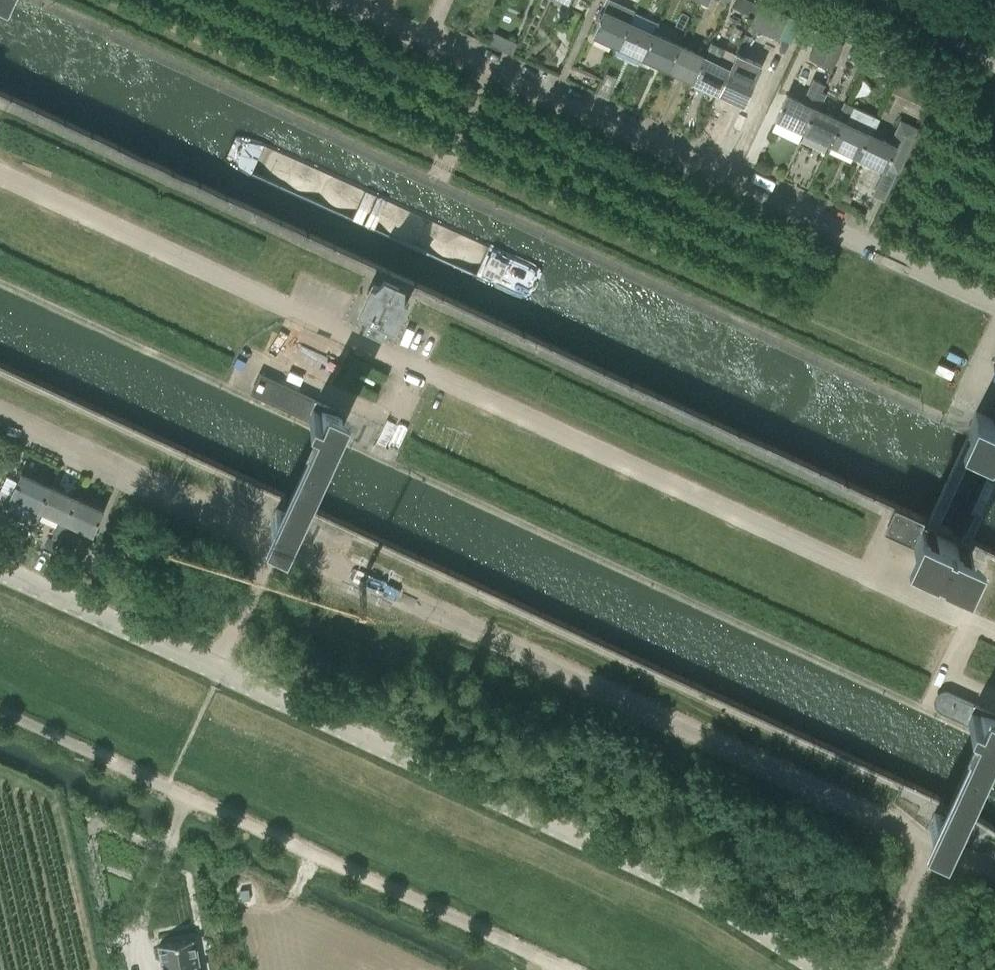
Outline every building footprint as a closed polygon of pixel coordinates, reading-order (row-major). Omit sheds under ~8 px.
[(608,2),(592,35),(619,47),(631,22),(630,21),(629,21),(632,13),(608,2)] [(778,39),(787,18),(759,5),(750,26),(778,39)] [(656,33),(655,33),(660,22),(658,22),(657,23),(635,13),(636,11),(635,11),(630,21),(631,22),(619,47),(644,59),(656,33)] [(644,59),(668,70),(680,45),(656,33),(644,59)] [(832,68),(837,56),(843,43),(820,33),(809,57),(832,68)] [(873,45),(858,38),(849,58),(863,65),(873,45)] [(668,70),(692,81),(704,56),(680,45),(668,70)] [(892,77),(896,66),(900,56),(876,46),(867,68),(892,77)] [(718,62),(704,56),(692,81),(718,93),(730,68),(736,54),(724,48),(718,62)] [(730,68),(718,93),(744,105),(762,65),(736,54),(730,68)] [(899,77),(893,91),(904,96),(911,82),(899,77)] [(787,94),(775,119),(803,132),(814,107),(819,109),(826,93),(821,91),(825,84),(813,79),(802,101),(787,94)] [(803,132),(830,144),(841,119),(846,122),(853,105),(845,101),(837,117),(819,109),(814,107),(803,132)] [(830,144),(857,157),(868,132),(873,134),(880,118),(872,114),(853,105),(846,122),(841,119),(830,144)] [(857,157),(885,170),(886,168),(899,173),(919,129),(901,121),(891,143),(873,134),(868,132),(857,157)] [(370,283),(357,312),(366,316),(362,324),(381,333),(385,325),(394,329),(407,300),(403,298),(404,290),(404,285),(384,275),(380,279),(374,285),(370,283)] [(259,371),(249,393),(317,425),(319,422),(337,430),(342,419),(324,411),(328,403),(259,371)] [(967,429),(994,442),(994,420),(976,411),(967,429)] [(33,507),(34,505),(37,506),(48,484),(21,472),(11,494),(7,492),(0,509),(0,514),(6,516),(14,499),(33,507)] [(77,497),(48,484),(37,506),(34,505),(33,507),(25,525),(33,529),(42,511),(60,520),(61,518),(66,521),(77,497)] [(60,520),(52,538),(57,540),(53,549),(57,552),(62,542),(60,541),(68,523),(92,534),(103,509),(77,497),(66,521),(61,518),(60,520)] [(894,509),(883,534),(930,555),(932,552),(947,559),(946,562),(963,570),(971,552),(921,529),(924,523),(894,509)] [(936,694),(934,698),(934,704),(935,708),(938,711),(974,727),(975,724),(967,720),(972,711),(979,714),(980,713),(972,710),(975,702),(948,690),(944,689),(941,690),(938,692),(936,694)] [(164,969),(200,969),(194,938),(160,945),(164,969)]
